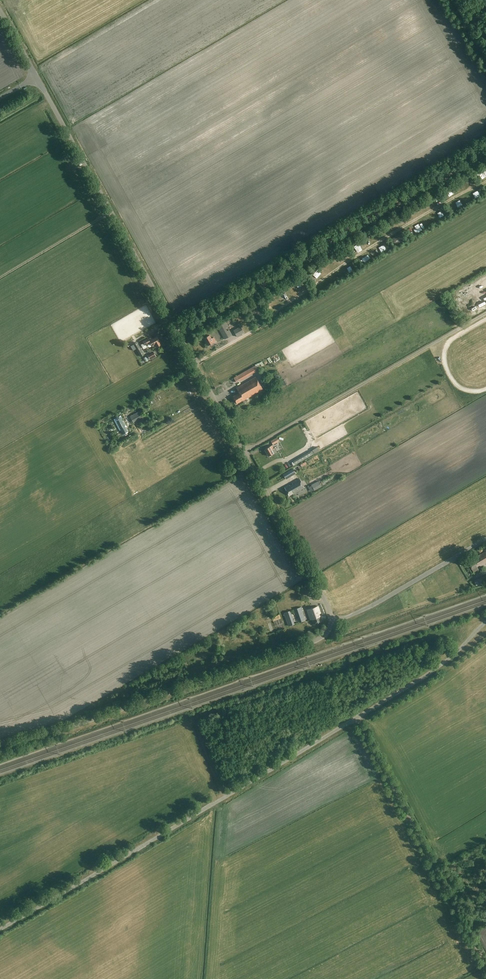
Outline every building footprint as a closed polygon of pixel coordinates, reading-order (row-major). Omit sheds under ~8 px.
[(421,215),(417,208),(413,211),(417,217),(421,215)] [(395,245),(405,239),(401,233),(392,239),(395,245)] [(358,251),(363,247),(359,242),(355,246),(358,251)] [(323,273),(318,269),(314,275),(319,278),(323,273)] [(252,312),(261,306),(258,301),(249,307),(252,312)] [(225,322),(217,326),(224,339),(232,335),(229,329),(227,330),(226,328),(228,327),(225,322)] [(237,337),(244,333),(240,326),(233,330),(237,337)] [(208,345),(216,341),(213,337),(211,338),(209,335),(204,338),(208,345)] [(143,341),(145,345),(150,342),(152,346),(155,344),(156,347),(161,344),(157,336),(152,339),(152,338),(149,340),(148,338),(143,341)] [(173,347),(175,341),(168,339),(166,344),(173,347)] [(144,355),(137,342),(133,344),(141,357),(144,355)] [(242,380),(260,371),(258,367),(240,377),(242,380)] [(262,389),(263,389),(255,377),(236,388),(239,393),(233,396),(237,403),(243,400),(262,389)] [(129,416),(134,424),(145,417),(141,409),(129,416)] [(123,434),(128,432),(125,427),(127,426),(121,416),(114,419),(120,430),(121,429),(123,434)] [(272,445),(265,449),(269,456),(273,453),(274,454),(277,452),(276,452),(274,448),(272,445)] [(310,452),(301,458),(302,460),(312,455),(310,452)] [(294,494),(304,488),(299,479),(292,483),(292,484),(290,486),(289,485),(284,487),(289,496),(293,493),(294,494)] [(320,485),(318,482),(311,486),(314,490),(317,488),(316,486),(320,485)] [(485,563),(485,551),(472,559),(473,561),(469,563),(472,569),(474,572),(479,569),(477,566),(479,565),(480,566),(485,563)] [(474,580),(476,585),(485,582),(485,575),(474,580)] [(314,624),(322,621),(319,614),(321,613),(318,606),(307,610),(310,620),(312,619),(314,624)] [(303,610),(286,616),(289,625),(299,622),(298,618),(305,615),(303,610)]
